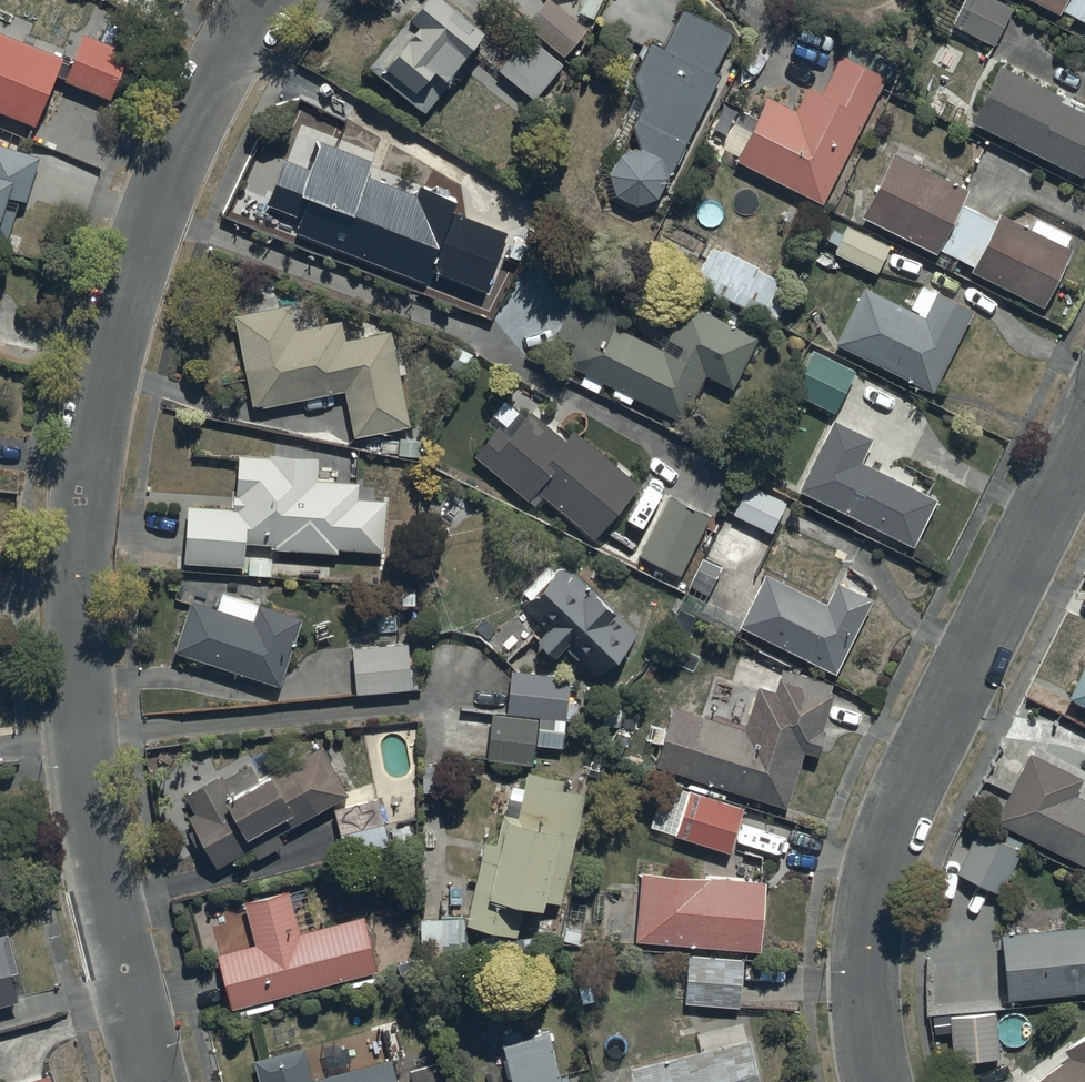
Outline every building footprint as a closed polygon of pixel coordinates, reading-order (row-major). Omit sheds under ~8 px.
[(366,58),(423,105),(449,73),(440,66),(481,16),(461,0),(405,0),(411,5),(366,58)] [(558,0),(537,0),(523,18),(563,49),(584,21),(558,0)] [(715,67),(709,64),(729,24),(682,0),(662,39),(649,32),(632,68),(641,97),(631,118),(638,140),(635,140),(633,140),(631,141),(628,141),(626,142),(624,143),(622,144),(620,146),(618,147),(616,149),(614,151),(613,153),(612,155),(611,157),(610,159),(609,162),(609,164),(609,167),(609,169),(609,172),(609,174),(610,176),(611,179),(612,181),(613,183),(614,185),(616,187),(618,189),(620,190),(622,192),(624,193),(626,194),(628,195),(631,195),(633,196),(635,196),(638,196),(640,196),(643,195),(645,195),(647,194),(650,193),(652,192),(654,190),(656,189),(715,67)] [(1011,0),(958,0),(949,18),(993,39),(1012,1),(1011,0)] [(1058,7),(1061,2),(1084,14),(1084,0),(1044,0),(1058,7)] [(32,117),(51,70),(107,91),(124,45),(80,28),(78,34),(70,31),(63,49),(0,25),(0,105),(32,117)] [(526,28),(497,61),(533,92),(561,58),(526,28)] [(794,101),(765,89),(755,111),(738,103),(720,142),(736,150),(734,154),(821,195),(883,65),(838,46),(821,86),(803,79),(794,101)] [(997,56),(966,111),(1080,168),(1084,158),(1084,105),(1058,92),(1060,87),(997,56)] [(347,240),(345,244),(421,275),(428,259),(483,281),(506,224),(446,200),(452,184),(421,172),(414,188),(366,169),(371,156),(316,135),(313,143),(299,137),(294,150),(285,146),(264,197),(276,201),(268,221),(284,227),(291,208),(299,211),(293,225),(325,238),(328,232),(347,240)] [(5,232),(17,191),(24,193),(38,147),(0,136),(0,231),(5,232)] [(970,258),(968,263),(1041,299),(1071,240),(1064,237),(1069,227),(1034,210),(1029,221),(997,205),(993,213),(958,196),(966,182),(892,144),(859,207),(934,246),(937,241),(970,258)] [(887,239),(846,218),(841,228),(832,224),(826,236),(836,241),(833,245),(874,266),(887,239)] [(777,273),(756,262),(757,260),(720,242),(719,245),(709,240),(692,276),(759,309),(777,273)] [(863,278),(835,335),(931,383),(972,301),(934,282),(932,286),(919,280),(908,301),(863,278)] [(660,341),(613,318),(619,306),(575,284),(555,327),(573,336),(564,355),(585,366),(578,379),(625,402),(631,389),(680,413),(701,367),(729,381),(755,328),(683,294),(660,341)] [(250,401),(343,383),(352,430),(408,418),(398,368),(403,367),(401,357),(396,358),(389,323),(344,332),(340,312),(294,321),(289,296),(232,307),(250,401)] [(854,364),(811,343),(790,385),(833,406),(854,364)] [(637,477),(571,422),(562,433),(527,404),(523,409),(504,394),(485,416),(491,421),(471,446),(526,491),(533,482),(592,531),(637,477)] [(832,410),(795,481),(911,538),(935,490),(860,453),(871,430),(832,410)] [(335,546),(336,542),(382,545),(385,492),(356,490),(357,475),(314,473),(316,450),(268,447),(267,449),(235,448),(233,488),(231,487),(230,501),(184,498),(181,556),(240,559),(242,535),(273,537),(273,542),(335,546)] [(770,525),(783,496),(744,478),(730,506),(770,525)] [(678,574),(708,513),(669,494),(639,554),(678,574)] [(834,573),(824,594),(762,565),(740,612),(705,595),(721,562),(700,552),(685,583),(687,583),(677,600),(737,629),(741,621),(835,665),(871,590),(834,573)] [(560,646),(591,676),(635,631),(612,608),(616,605),(590,580),(588,582),(572,566),(568,571),(558,561),(517,603),(538,624),(534,628),(556,649),(560,646)] [(190,592),(172,642),(277,678),(300,610),(256,596),(255,599),(220,587),(215,600),(190,592)] [(406,636),(349,640),(352,686),(409,683),(406,636)] [(1067,688),(1084,698),(1084,654),(1067,688)] [(697,706),(678,765),(784,799),(801,744),(816,748),(824,723),(820,721),(831,686),(828,684),(830,678),(779,662),(772,683),(756,678),(742,721),(697,706)] [(532,758),(535,710),(564,712),(567,669),(508,666),(505,708),(488,707),(485,755),(532,758)] [(348,793),(318,739),(270,764),(267,758),(252,766),(247,756),(221,770),(220,767),(182,787),(193,807),(187,810),(193,821),(184,826),(196,850),(207,844),(213,856),(248,838),(255,850),(282,837),(276,825),(331,796),(344,850),(387,839),(374,784),(348,793)] [(1084,858),(1084,792),(1073,786),(1080,772),(1027,745),(993,812),(1084,858)] [(444,759),(419,760),(420,786),(444,786),(444,759)] [(494,836),(482,833),(465,916),(516,927),(524,889),(559,896),(579,798),(583,799),(586,785),(559,779),(561,772),(524,764),(516,804),(502,801),(494,836)] [(662,776),(648,819),(727,845),(742,800),(723,794),(724,790),(687,778),(685,784),(662,776)] [(999,887),(1020,844),(974,823),(954,866),(999,887)] [(741,870),(639,863),(635,935),(758,942),(761,873),(751,872),(751,861),(741,861),(741,870)] [(216,947),(230,1001),(375,963),(360,908),(298,925),(287,883),(242,895),(253,937),(216,947)] [(462,911),(418,912),(418,949),(466,948),(465,929),(462,929),(462,911)] [(998,926),(1004,991),(1084,983),(1084,918),(998,926)] [(0,928),(0,997),(16,993),(9,965),(16,964),(6,926),(0,928)] [(740,952),(686,948),(685,973),(675,972),(675,982),(683,982),(682,997),(737,1001),(740,952)] [(996,1007),(948,1009),(950,1054),(998,1052),(996,1007)] [(1061,1041),(1067,1049),(1020,1081),(1084,1081),(1084,1024),(1061,1041)] [(502,1036),(513,1081),(569,1081),(566,1068),(555,1071),(544,1025),(502,1036)] [(628,1059),(633,1081),(760,1081),(747,1029),(628,1059)] [(312,1072),(303,1039),(252,1053),(260,1081),(396,1081),(388,1052),(312,1072)] [(47,1068),(0,1080),(0,1081),(50,1081),(47,1068)]
